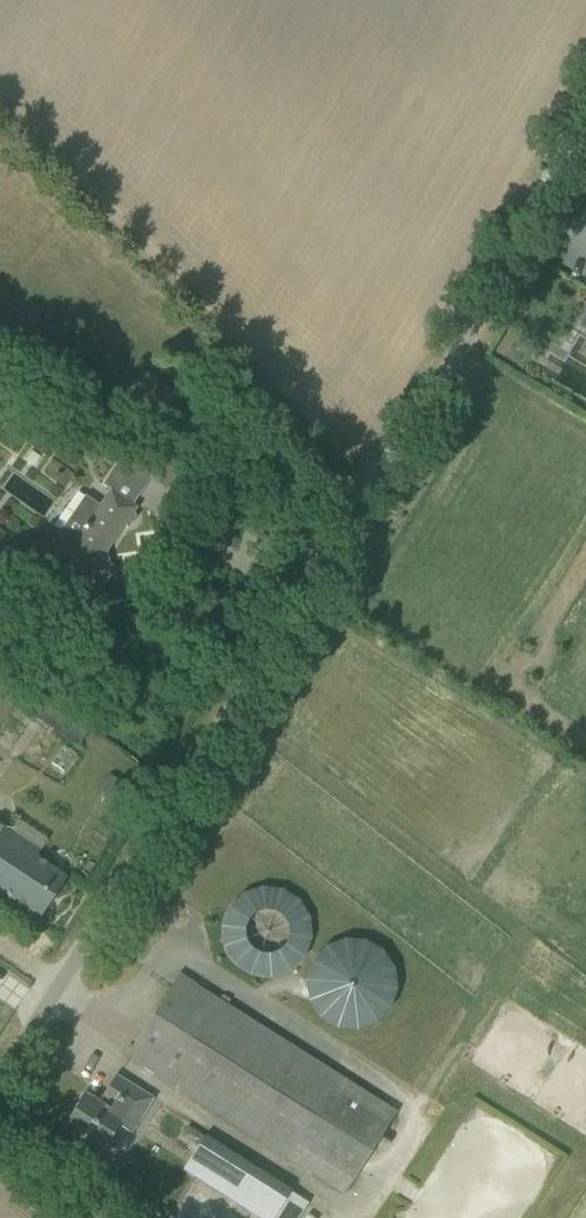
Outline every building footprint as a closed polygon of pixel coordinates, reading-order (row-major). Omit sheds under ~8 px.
[(99,506),(86,496),(45,556),(98,593),(114,569),(107,564),(104,554),(136,508),(132,506),(152,479),(122,458),(103,486),(110,490),(99,506)] [(168,467),(157,482),(172,492),(183,477),(168,467)] [(113,794),(121,783),(109,775),(101,787),(113,794)] [(4,902),(5,903),(9,898),(39,918),(66,878),(37,859),(40,854),(20,841),(18,839),(0,828),(0,899),(4,902)] [(284,878),(211,907),(241,984),(314,956),(284,878)] [(348,945),(326,951),(315,966),(311,985),(314,1000),(322,1012),(332,1021),(341,1023),(364,1021),(380,1008),(387,995),(388,974),(380,958),(368,949),(348,945)] [(127,1056),(147,1069),(344,1194),(395,1113),(178,975),(127,1056)] [(76,1147),(96,1160),(118,1126),(130,1134),(152,1100),(115,1076),(98,1103),(83,1093),(61,1128),(80,1140),(76,1147)] [(313,1202),(187,1123),(178,1138),(187,1144),(171,1170),(249,1217),(303,1217),(313,1202)]
